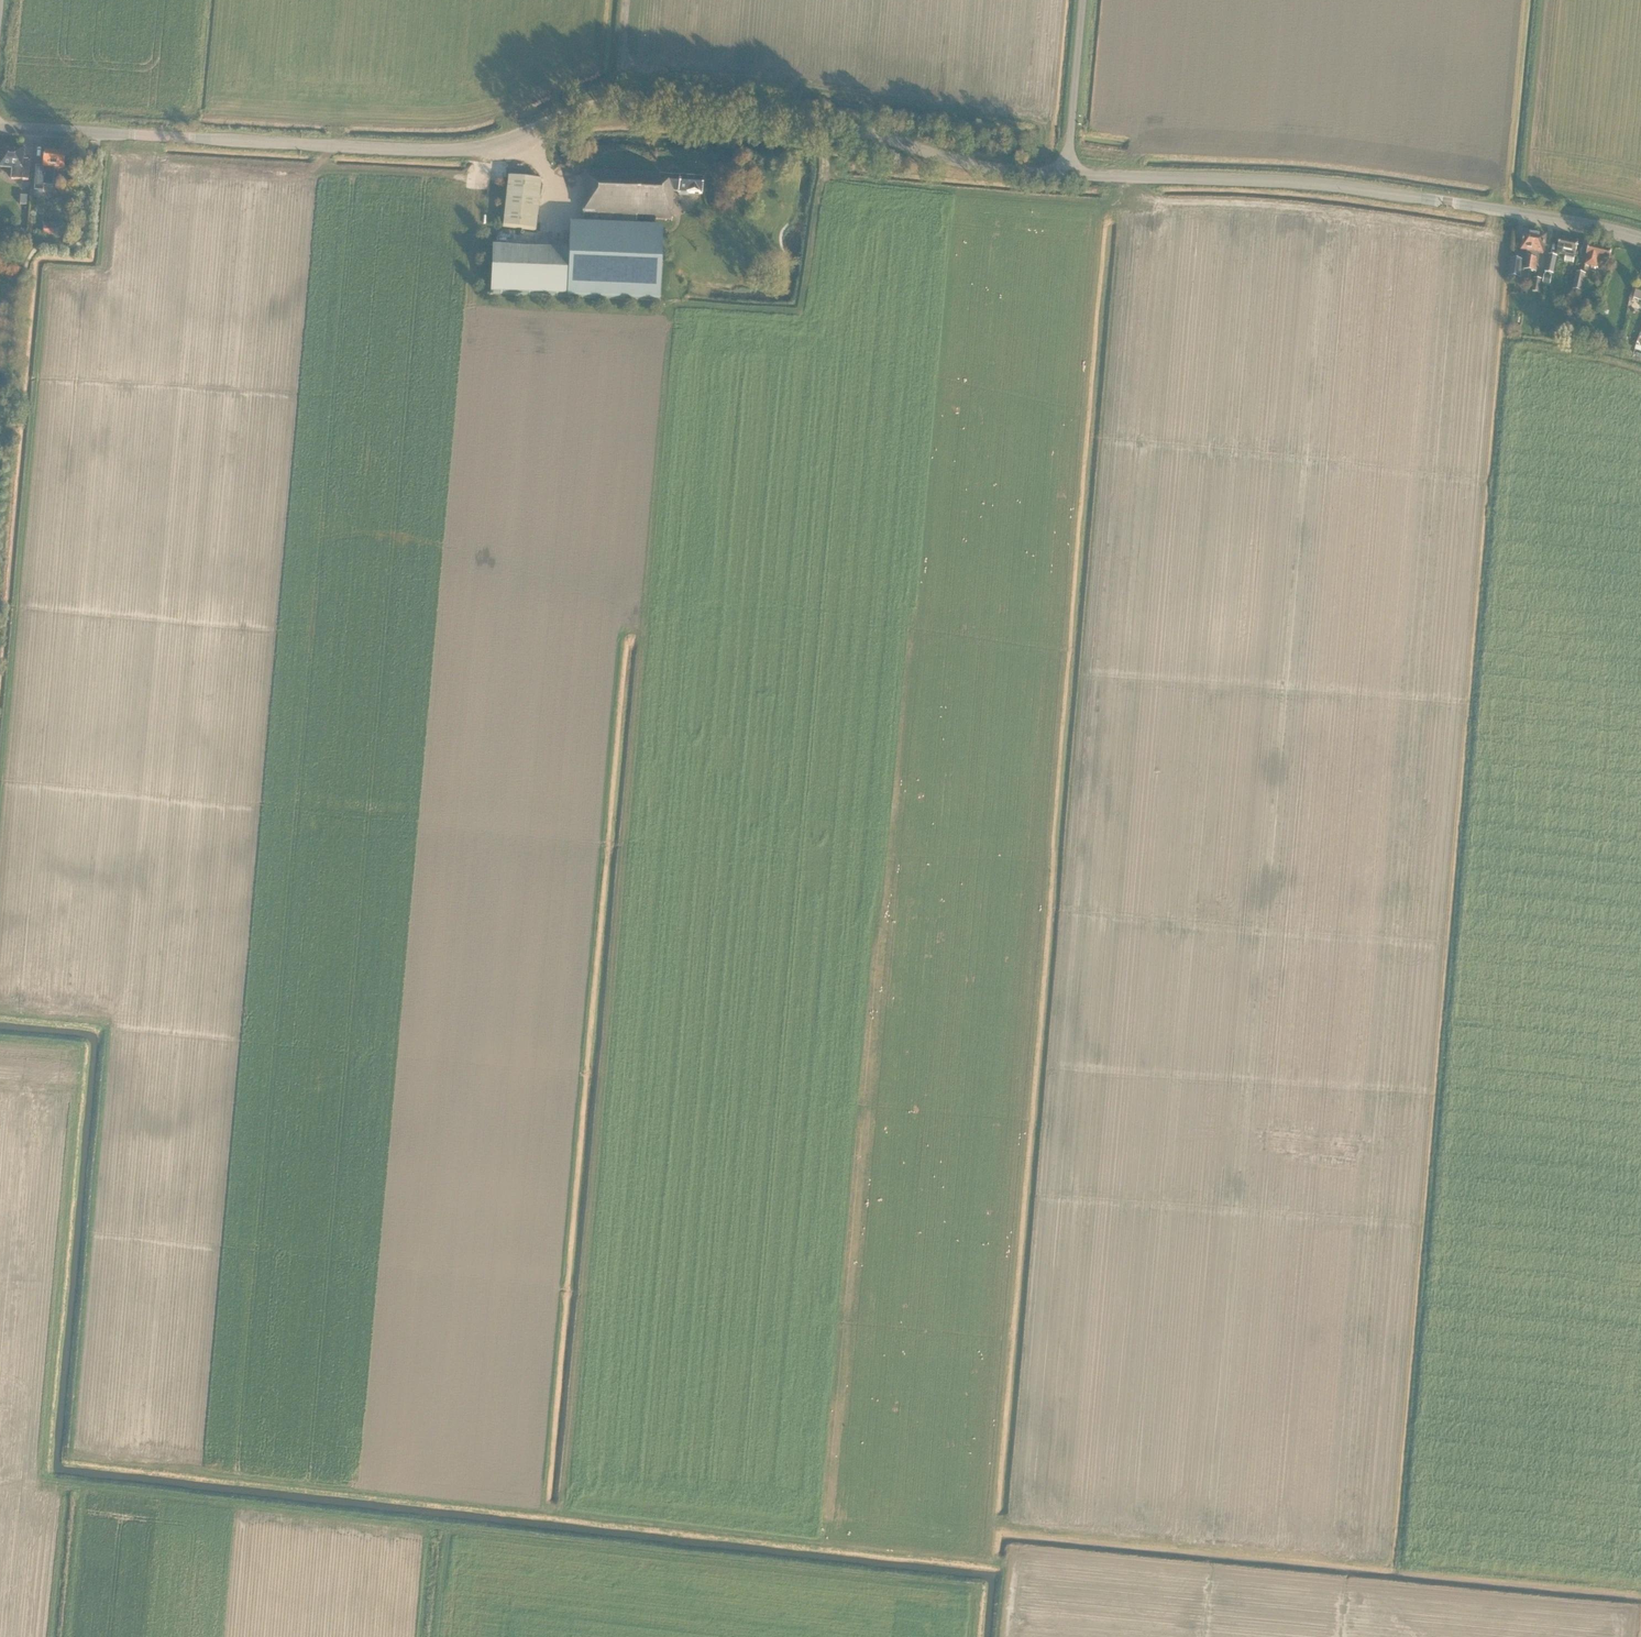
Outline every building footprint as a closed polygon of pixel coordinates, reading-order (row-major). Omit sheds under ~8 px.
[(0,161),(0,167),(12,168),(11,179),(28,180),(30,161),(22,161),(23,149),(1,148),(0,161)] [(44,151),(43,167),(36,166),(34,191),(43,192),(44,186),(54,186),(55,168),(64,169),(65,153),(44,151)] [(660,173),(585,170),(583,226),(636,228),(636,219),(672,220),(673,191),(678,191),(678,192),(702,194),(704,179),(660,176),(660,173)] [(536,230),(541,181),(508,177),(503,227),(536,230)] [(58,224),(44,225),(44,236),(59,236),(58,224)] [(569,251),(492,248),(491,294),(659,301),(662,229),(636,228),(583,226),(582,237),(570,237),(569,251)] [(1523,270),(1529,271),(1535,234),(1524,233),(1521,250),(1526,251),(1523,270)] [(1535,234),(1529,271),(1535,272),(1538,253),(1543,254),(1546,236),(1535,234)] [(1557,253),(1566,255),(1564,262),(1573,264),(1578,242),(1560,239),(1557,253)] [(1607,266),(1611,250),(1589,245),(1586,257),(1588,257),(1586,266),(1596,268),(1597,263),(1607,266)] [(1557,257),(1548,255),(1545,273),(1553,275),(1557,257)] [(1520,279),(1523,260),(1511,259),(1508,277),(1520,279)] [(1582,292),(1586,274),(1576,272),(1572,290),(1574,290),(1573,295),(1582,297),(1583,292),(1582,292)] [(1551,277),(1544,275),(1543,282),(1550,284),(1551,277)] [(1540,280),(1534,279),(1532,292),(1538,293),(1540,280)] [(1634,298),(1632,303),(1640,306),(1640,304),(1640,288),(1634,285),(1631,295),(1634,296),(1634,298)] [(1581,305),(1571,303),(1569,312),(1579,314),(1581,305)]
